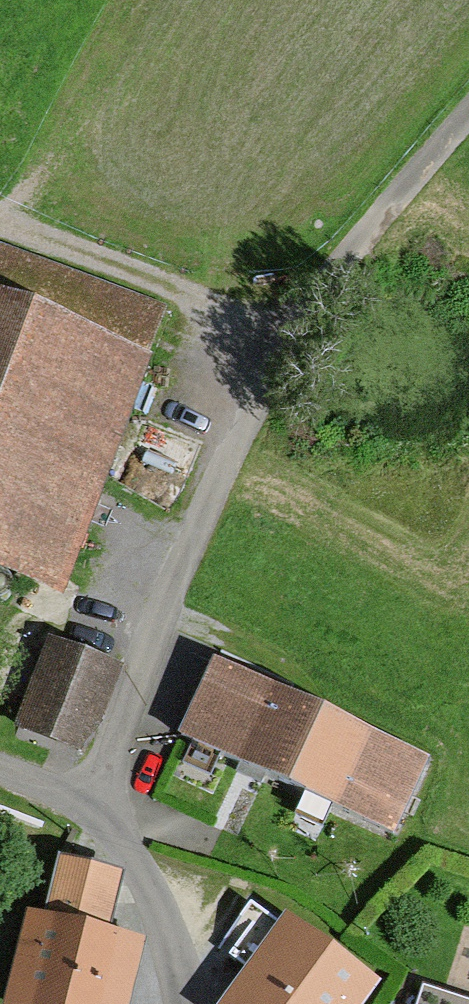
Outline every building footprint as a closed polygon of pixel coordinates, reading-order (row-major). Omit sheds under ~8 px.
[(70,585),(153,353),(0,298),(0,560),(70,585)] [(129,664),(75,643),(40,734),(93,754),(129,664)] [(433,754),(220,665),(186,745),(400,834),(433,754)] [(45,925),(103,938),(117,878),(59,865),(45,925)] [(144,947),(103,938),(45,925),(36,923),(27,921),(8,1003),(131,1003),(144,947)] [(245,1003),(374,1003),(388,986),(306,924),(245,1003)]
